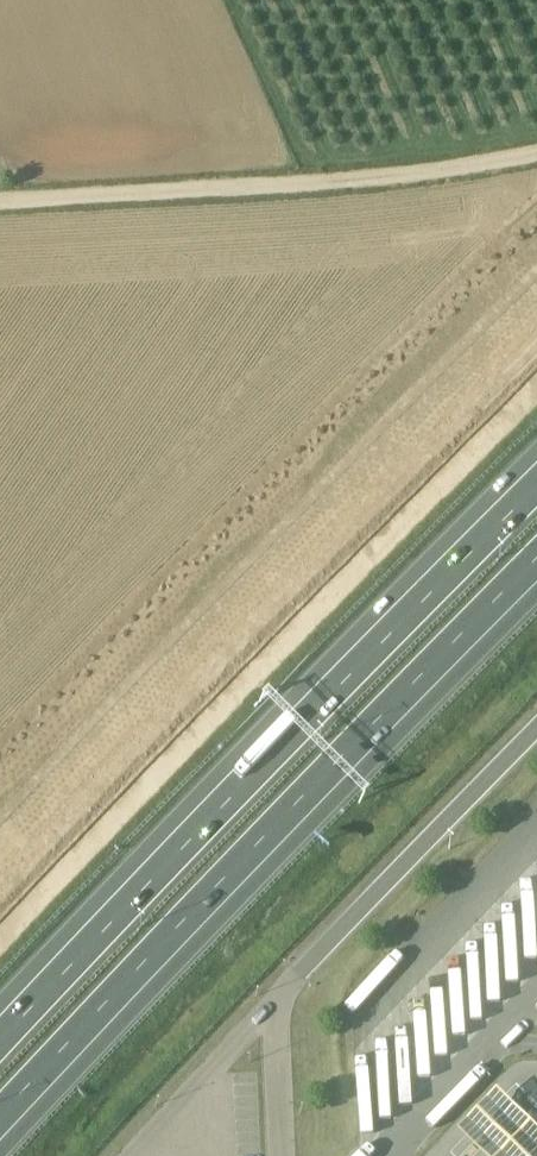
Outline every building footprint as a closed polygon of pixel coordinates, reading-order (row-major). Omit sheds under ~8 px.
[(456,1123),(492,1155),(536,1155),(536,1124),(493,1083),(456,1123)]
